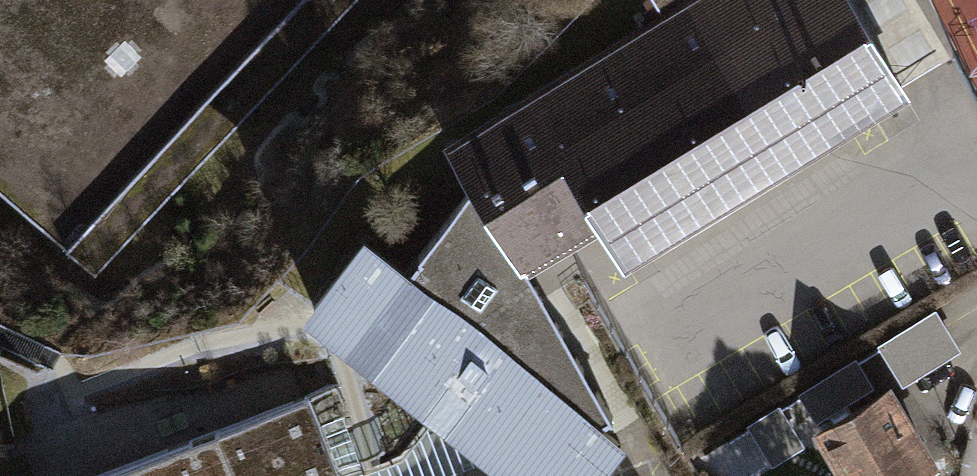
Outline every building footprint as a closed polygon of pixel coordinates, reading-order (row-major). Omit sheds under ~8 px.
[(92,280),(361,0),(0,0),(0,192),(92,280)] [(449,142),(475,184),(530,274),(607,227),(629,263),(911,91),(855,0),(643,0),(654,18),(449,142)] [(368,233),(304,312),(435,413),(492,457),(517,475),(603,475),(629,438),(604,418),(615,411),(530,274),(475,184),(413,270),(368,233)] [(938,308),(881,343),(906,384),(963,349),(938,308)] [(858,355),(800,390),(819,420),(876,385),(858,355)] [(815,428),(843,475),(920,475),(943,463),(895,381),(815,428)] [(492,457),(435,413),(402,453),(368,468),(338,385),(310,393),(343,475),(443,475),(492,457)] [(310,393),(97,475),(343,475),(310,393)] [(782,403),(747,424),(772,464),(806,444),(782,403)]
